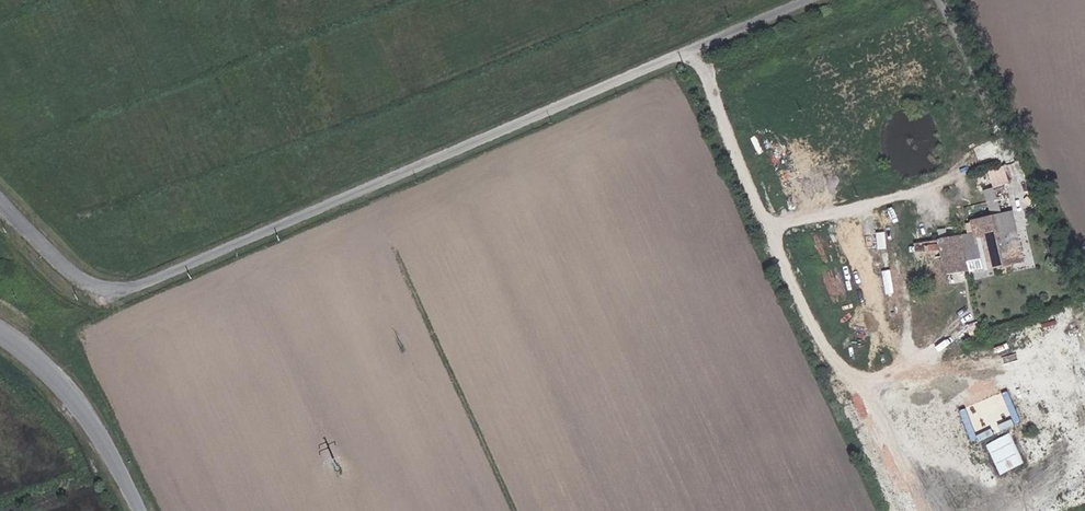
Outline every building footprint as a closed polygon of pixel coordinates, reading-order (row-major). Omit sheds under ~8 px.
[(1019,163),(994,167),(996,183),(1021,179),(1019,163)] [(986,190),(994,212),(1005,208),(998,186),(986,190)] [(1000,188),(1007,211),(1013,209),(1006,186),(1000,188)] [(879,248),(890,248),(889,231),(878,231),(879,248)] [(1025,264),(1018,234),(979,242),(978,235),(917,247),(922,277),(976,271),(977,275),(1025,264)] [(1024,464),(1008,428),(984,439),(998,475),(1024,464)]
